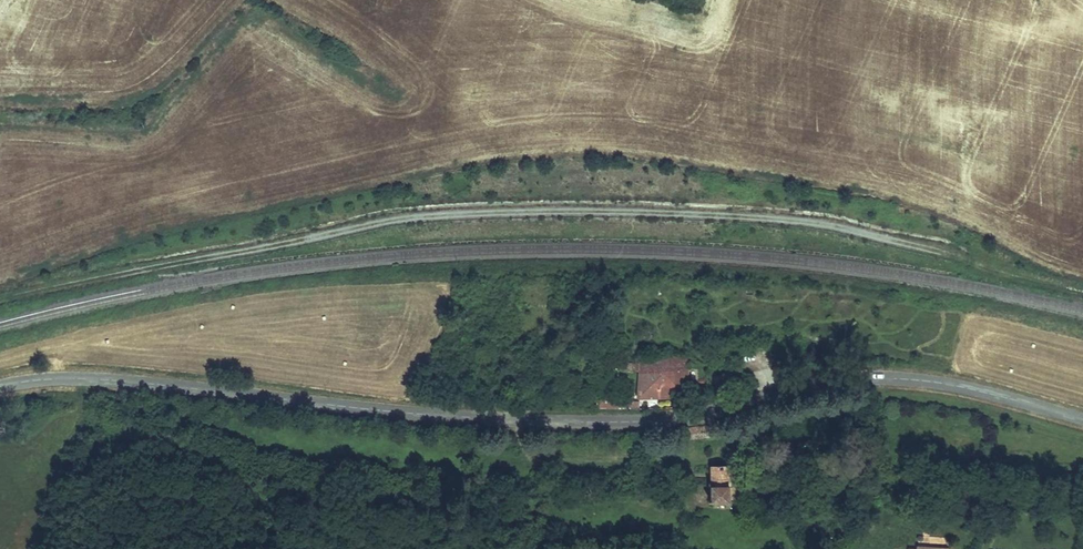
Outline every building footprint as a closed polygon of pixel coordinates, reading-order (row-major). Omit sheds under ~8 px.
[(692,361),(629,364),(629,376),(643,375),(643,399),(691,400),(692,361)] [(720,430),(691,434),(692,441),(720,440),(720,430)] [(735,488),(736,472),(715,470),(714,483),(715,486),(714,498),(735,499),(735,488)]
